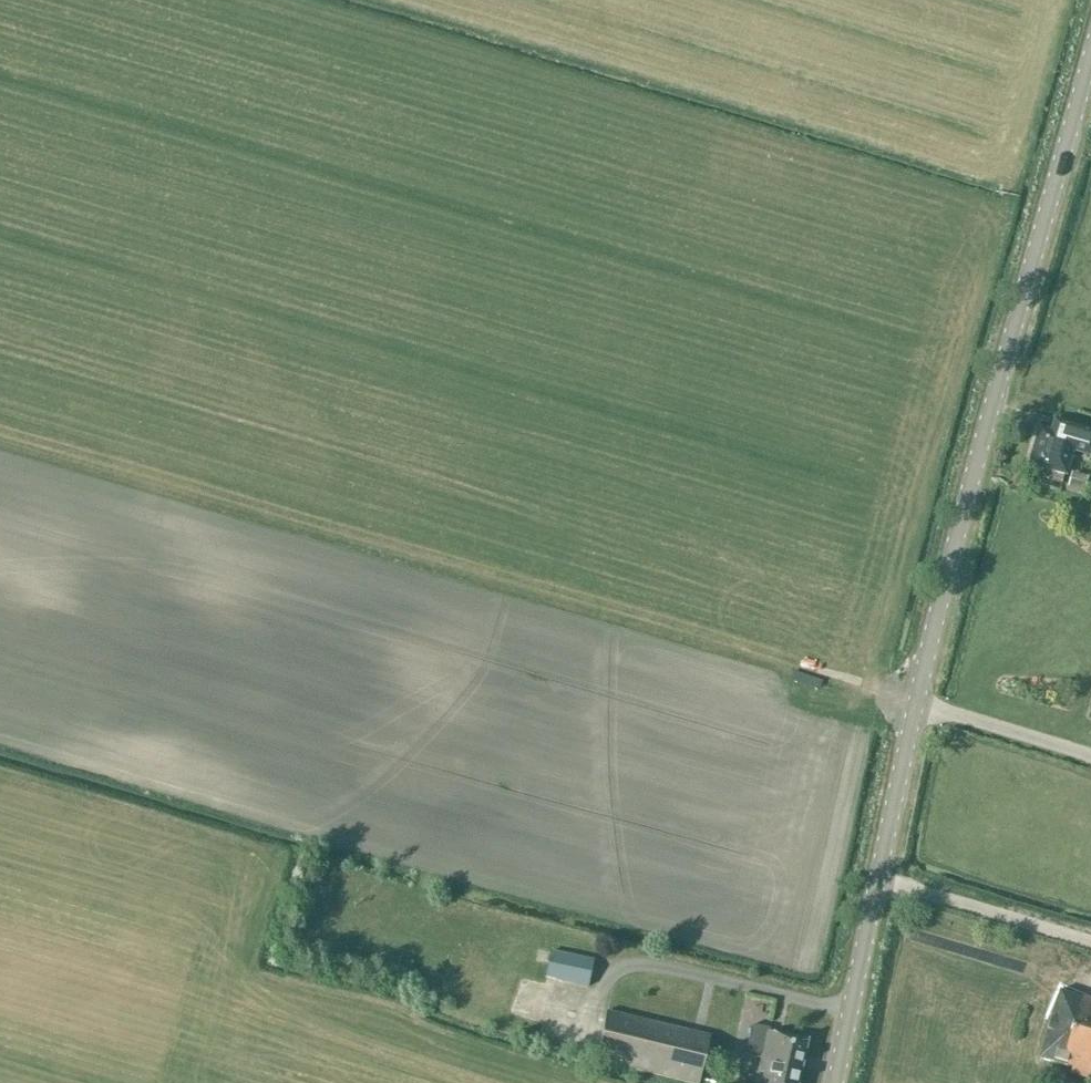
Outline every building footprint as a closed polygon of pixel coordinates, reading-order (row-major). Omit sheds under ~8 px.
[(1066,475),(1077,440),(1090,444),(1090,430),(1068,423),(1064,435),(1040,428),(1029,464),(1066,475)] [(552,952),(547,978),(591,986),(596,960),(552,952)] [(1088,993),(1087,998),(1060,990),(1039,1059),(1070,1068),(1068,1073),(1090,1080),(1090,994),(1088,993)] [(595,1062),(691,1082),(697,1082),(708,1033),(606,1011),(595,1062)] [(751,1023),(745,1055),(760,1058),(757,1072),(763,1073),(760,1082),(800,1082),(809,1039),(768,1031),(769,1027),(751,1023)]
